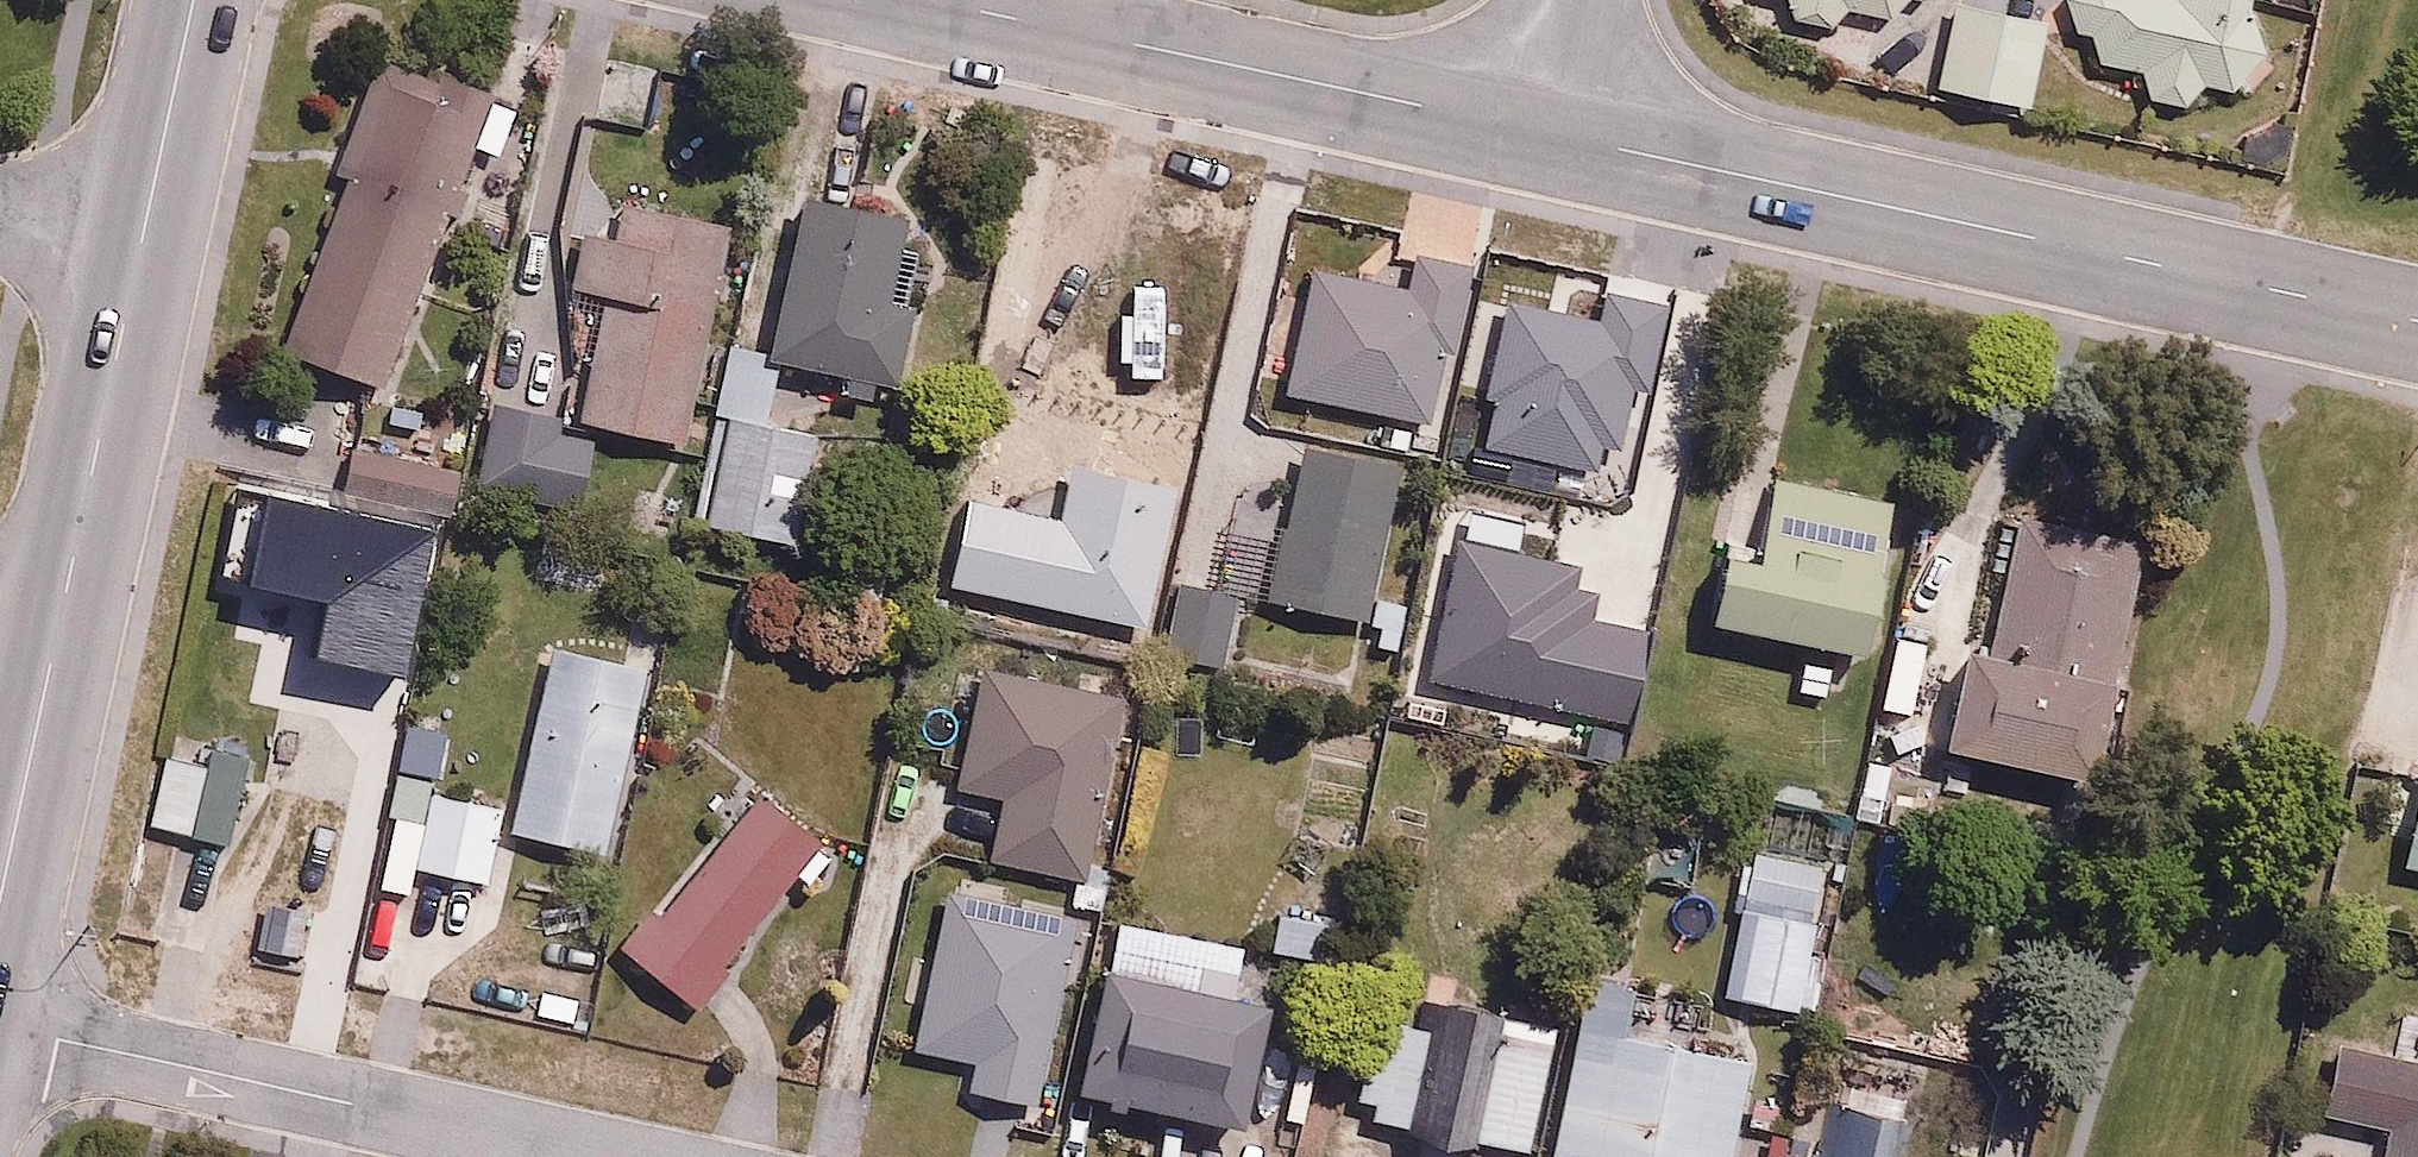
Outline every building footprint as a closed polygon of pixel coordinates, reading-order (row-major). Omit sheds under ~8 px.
[(1792,9),(1838,18),(1841,3),(1897,14),(1899,0),(1794,0),(1792,9)] [(1994,0),(1960,0),(1943,79),(2030,98),(2049,12),(1994,0)] [(2065,20),(2103,39),(2099,61),(2148,71),(2143,93),(2172,98),(2242,82),(2270,47),(2265,0),(2061,0),(2065,20)] [(491,104),(496,90),(384,51),(284,336),(396,375),(477,142),(496,149),(509,111),(491,104)] [(731,208),(619,186),(611,228),(574,221),(563,278),(599,285),(572,419),(684,441),(731,208)] [(729,335),(713,406),(769,418),(781,361),(835,372),(832,386),(873,395),(876,381),(893,384),(911,299),(883,293),(901,208),(808,188),(789,278),(775,275),(770,298),(750,294),(741,337),(729,335)] [(1452,347),(1473,262),(1411,248),(1403,282),(1313,260),(1284,380),(1426,414),(1443,345),(1452,347)] [(1088,435),(981,410),(963,487),(1169,536),(1203,393),(1104,369),(1088,435)] [(825,442),(734,417),(707,516),(799,541),(825,442)] [(599,435),(486,422),(480,484),(593,496),(599,435)] [(1253,573),(1249,594),(1383,620),(1379,639),(1401,643),(1410,595),(1366,587),(1392,453),(1302,435),(1291,489),(1270,485),(1269,492),(1246,488),(1230,569),(1253,573)] [(463,463),(365,436),(351,489),(449,516),(463,463)] [(1738,469),(1710,607),(1870,639),(1897,501),(1738,469)] [(2099,770),(2144,534),(1996,506),(1951,742),(2099,770)] [(1523,514),(1439,532),(1461,639),(1545,621),(1523,514)] [(416,617),(321,596),(281,770),(377,792),(416,617)] [(649,655),(550,634),(507,828),(606,849),(649,655)] [(1487,654),(1423,644),(1418,671),(1431,673),(1426,701),(1478,710),(1487,654)] [(991,853),(1090,871),(1124,688),(983,662),(962,775),(1004,782),(991,853)] [(248,763),(165,745),(147,823),(230,841),(248,763)] [(2399,855),(2417,860),(2417,766),(2399,855)] [(723,954),(819,838),(759,789),(627,949),(694,1004),(731,960),(723,954)] [(506,807),(417,790),(404,858),(493,875),(506,807)] [(1820,850),(1742,840),(1723,990),(1801,1000),(1820,850)] [(968,1086),(1036,1101),(1079,899),(950,872),(913,1046),(974,1058),(968,1086)] [(1331,888),(1284,879),(1272,943),(1318,952),(1331,888)] [(1268,988),(1106,954),(1079,1081),(1241,1115),(1268,988)] [(1758,1059),(1626,1023),(1638,978),(1591,966),(1539,1156),(1731,1156),(1758,1059)] [(1399,1014),(1390,1012),(1378,1054),(1371,1052),(1360,1093),(1377,1097),(1372,1113),(1518,1153),(1555,1017),(1409,978),(1399,1014)] [(2389,1126),(2381,1156),(2417,1156),(2417,1054),(2353,1038),(2334,1112),(2389,1126)] [(1796,1079),(1778,1156),(1914,1156),(1925,1110),(1796,1079)] [(2323,1146),(2321,1156),(2367,1156),(2323,1146)]
